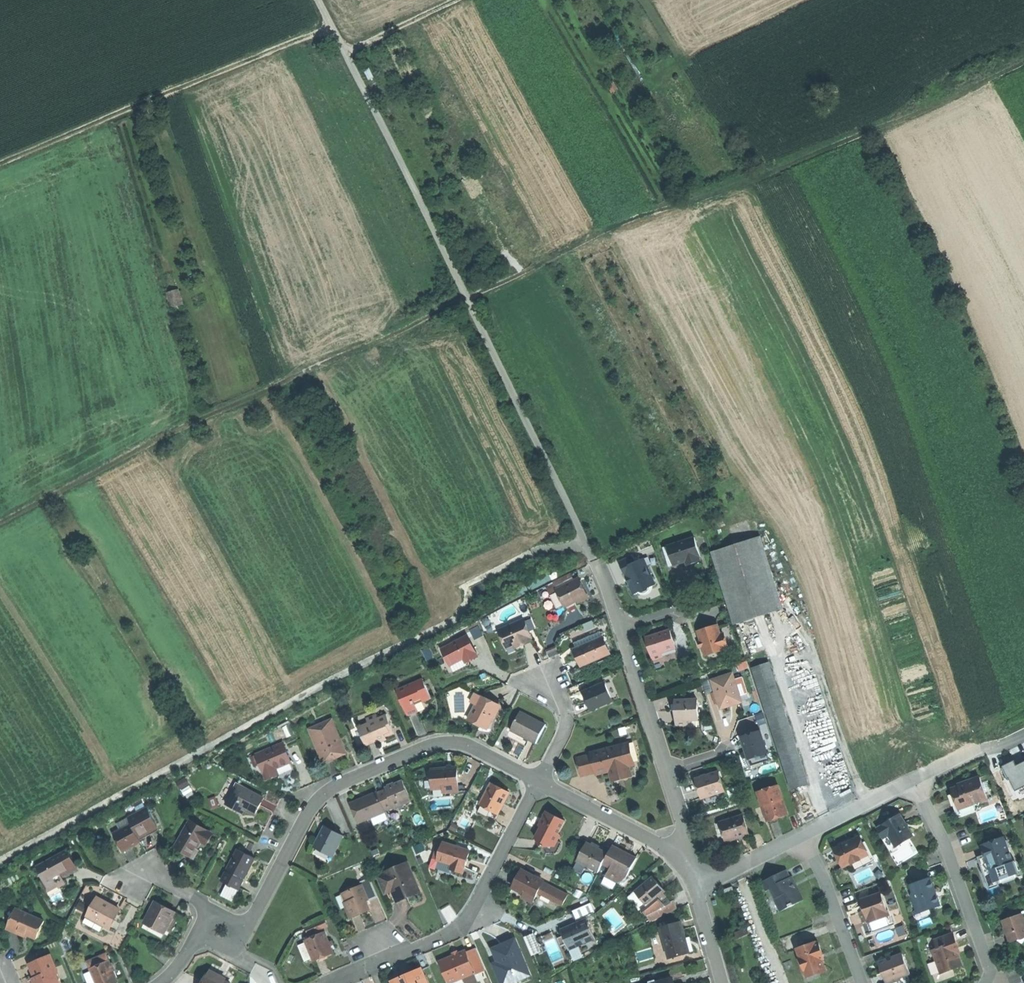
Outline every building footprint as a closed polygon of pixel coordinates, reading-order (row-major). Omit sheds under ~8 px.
[(611,91),(617,88),(611,78),(605,82),(611,91)] [(182,304),(177,289),(166,292),(171,308),(182,304)] [(736,624),(785,609),(762,537),(713,552),(736,624)] [(705,562),(703,558),(705,557),(699,538),(666,548),(672,568),(685,564),(689,562),(690,566),(705,562)] [(636,595),(642,592),(647,593),(653,587),(658,585),(644,555),(636,559),(635,555),(621,562),(629,578),(636,595)] [(554,582),(555,583),(558,590),(575,581),(571,573),(554,582)] [(588,596),(580,579),(575,581),(558,590),(559,592),(566,605),(567,607),(575,603),(588,596)] [(547,587),(552,596),(559,592),(558,590),(555,583),(547,587)] [(552,596),(559,609),(566,605),(559,592),(552,596)] [(527,629),(528,628),(525,620),(500,631),(507,646),(514,642),(516,645),(517,647),(524,644),(532,641),(531,638),(527,629)] [(709,628),(699,632),(707,656),(726,649),(726,648),(729,647),(725,634),(722,635),(719,625),(709,628)] [(660,634),(648,638),(654,660),(664,657),(663,653),(677,648),(672,631),(660,634)] [(469,660),(478,655),(468,636),(443,650),(452,666),(465,659),(467,662),(469,660)] [(584,665),(611,654),(607,645),(598,649),(594,641),(577,648),(581,658),(584,665)] [(525,647),(524,644),(517,647),(516,645),(508,648),(511,654),(519,650),(525,647)] [(465,659),(452,666),(456,672),(469,665),(467,662),(465,659)] [(845,781),(812,660),(791,665),(824,787),(845,781)] [(792,790),(810,785),(771,663),(753,669),(792,790)] [(740,697),(735,681),(733,676),(714,682),(722,709),(731,706),(741,702),(740,697)] [(735,681),(740,697),(749,694),(743,678),(735,681)] [(425,686),(422,679),(397,689),(408,715),(418,711),(416,704),(417,704),(415,701),(422,698),(424,701),(432,698),(426,685),(425,686)] [(594,709),(621,698),(614,680),(587,691),(591,700),(594,709)] [(477,704),(482,695),(476,692),(472,701),(477,704)] [(500,704),(482,695),(477,704),(471,716),(489,725),(500,704)] [(700,700),(676,701),(676,714),(677,726),(689,725),(689,721),(700,721),(700,700)] [(521,711),(511,730),(523,736),(537,743),(547,724),(521,711)] [(366,736),(364,737),(367,745),(374,742),(374,744),(378,742),(386,739),(388,738),(387,737),(396,733),(388,714),(379,718),(377,713),(368,717),(368,719),(370,723),(362,726),(366,736)] [(487,728),(489,725),(471,716),(469,719),(478,723),(487,728)] [(337,755),(346,751),(332,718),(310,728),(325,763),(335,759),(339,757),(337,755)] [(359,745),(364,743),(359,727),(353,729),(359,745)] [(761,732),(742,738),(746,751),(750,764),(769,758),(761,732)] [(386,739),(378,742),(381,749),(385,747),(389,745),(386,739)] [(276,768),(292,762),(284,743),(257,754),(266,776),(278,771),(276,768)] [(592,755),(597,771),(597,775),(609,772),(617,770),(619,778),(625,777),(631,776),(629,767),(635,766),(632,754),(629,755),(626,744),(592,753),(592,755)] [(582,775),(597,771),(592,755),(578,758),(582,775)] [(1023,763),(1017,766),(1015,761),(1001,768),(1007,780),(1010,778),(1016,791),(1023,787),(1023,764),(1023,763)] [(294,768),(292,762),(276,768),(278,771),(279,774),(287,771),(294,768)] [(451,796),(451,792),(459,792),(458,767),(455,767),(448,768),(443,768),(433,768),(435,797),(451,796)] [(617,770),(609,772),(612,780),(619,778),(617,770)] [(707,777),(698,780),(704,799),(726,791),(720,773),(707,777)] [(181,789),(188,785),(184,778),(177,782),(181,789)] [(960,787),(953,790),(956,800),(960,809),(975,804),(978,799),(982,801),(988,799),(981,779),(968,784),(967,782),(959,785),(960,787)] [(387,789),(395,806),(395,808),(404,804),(403,802),(411,798),(403,780),(395,783),(387,787),(387,789)] [(484,802),(483,804),(499,813),(500,813),(512,791),(503,787),(493,782),(483,802),(484,802)] [(236,804),(246,809),(256,814),(261,806),(265,797),(238,783),(227,804),(234,807),(236,804)] [(780,786),(759,792),(768,822),(779,819),(789,815),(780,786)] [(386,810),(395,806),(387,789),(379,792),(386,810)] [(372,817),(386,811),(387,811),(386,810),(379,792),(379,791),(366,796),(351,803),(359,823),(372,817)] [(218,807),(218,806),(215,799),(215,798),(210,800),(212,808),(213,808),(218,807)] [(975,804),(960,809),(962,817),(977,811),(982,801),(978,799),(975,804)] [(244,812),(246,809),(236,804),(234,807),(244,812)] [(496,820),(499,813),(483,804),(479,811),(496,820)] [(148,807),(128,817),(131,822),(139,837),(146,833),(150,831),(148,828),(157,823),(148,807)] [(550,841),(558,841),(561,835),(560,833),(566,820),(547,810),(542,820),(539,825),(541,828),(536,837),(542,847),(547,846),(550,841)] [(389,820),(386,811),(372,817),(375,826),(389,820)] [(884,825),(879,828),(885,838),(890,835),(897,847),(915,836),(910,828),(908,828),(908,825),(901,814),(884,825)] [(744,816),(723,822),(729,841),(741,837),(747,836),(750,834),(744,816)] [(116,824),(119,829),(131,822),(128,817),(116,824)] [(201,839),(208,843),(214,833),(191,820),(176,845),(184,851),(194,857),(199,849),(197,847),(201,839)] [(139,837),(131,822),(119,829),(113,832),(123,850),(132,845),(141,840),(139,837)] [(729,841),(723,822),(720,823),(726,842),(729,841)] [(344,835),(326,825),(320,837),(315,846),(334,855),(344,835)] [(87,838),(84,831),(75,836),(79,843),(87,838)] [(846,846),(845,844),(835,849),(840,858),(844,866),(853,862),(861,858),(869,854),(861,837),(852,841),(853,843),(846,846)] [(1004,837),(984,844),(984,846),(982,847),(985,855),(985,857),(988,856),(993,870),(1014,863),(1013,860),(1014,860),(1011,850),(1010,851),(1009,850),(1009,848),(1006,841),(1004,837)] [(251,842),(246,852),(249,854),(254,844),(251,842)] [(439,842),(432,867),(450,873),(452,867),(453,865),(439,860),(444,844),(439,842)] [(471,851),(444,842),(444,844),(439,860),(453,865),(452,867),(465,871),(468,860),(471,851)] [(604,864),(609,853),(598,847),(587,842),(577,861),(599,872),(604,864)] [(423,843),(415,846),(418,853),(426,850),(423,843)] [(626,852),(614,845),(609,853),(604,864),(628,877),(638,858),(626,852)] [(228,868),(230,869),(243,876),(245,877),(250,868),(256,857),(249,854),(246,852),(238,848),(228,868)] [(78,869),(67,850),(37,866),(44,879),(49,889),(58,884),(60,887),(67,883),(63,877),(67,876),(78,869)] [(998,882),(1018,874),(1014,863),(993,870),(988,856),(985,857),(985,855),(978,858),(990,889),(999,885),(998,882)] [(393,891),(398,901),(409,897),(420,892),(408,863),(386,872),(386,873),(379,876),(386,894),(393,891)] [(576,863),(574,869),(584,872),(585,865),(576,863)] [(242,878),(243,876),(230,869),(228,871),(227,870),(222,877),(229,881),(233,883),(233,886),(239,889),(244,879),(242,878)] [(517,880),(513,887),(525,893),(535,898),(538,893),(544,882),(544,881),(522,870),(517,880)] [(795,887),(791,878),(787,871),(763,882),(767,890),(770,888),(773,895),(775,894),(782,907),(789,904),(791,907),(795,905),(794,904),(804,899),(798,886),(795,887)] [(364,885),(368,894),(370,899),(378,896),(370,877),(362,880),(364,885)] [(917,901),(920,909),(930,906),(931,909),(942,905),(937,891),(932,877),(911,884),(914,891),(912,895),(915,901),(917,901)] [(643,899),(649,906),(659,898),(665,907),(672,902),(664,893),(666,891),(660,885),(655,878),(652,881),(650,879),(635,892),(642,899),(643,899)] [(49,889),(44,879),(41,881),(46,890),(49,889)] [(233,901),(239,889),(233,886),(233,883),(229,881),(222,896),(233,901)] [(568,895),(544,882),(538,893),(563,905),(568,895)] [(62,891),(60,887),(58,884),(49,889),(46,890),(50,897),(62,891)] [(364,896),(368,894),(364,885),(345,893),(349,903),(346,904),(352,917),(362,913),(370,909),(364,896)] [(525,893),(513,887),(511,892),(523,898),(525,893)] [(726,895),(735,892),(734,887),(727,890),(726,889),(724,890),(726,895)] [(643,899),(642,899),(635,892),(635,891),(628,897),(639,910),(642,909),(646,905),(648,907),(649,906),(643,899)] [(525,893),(523,898),(533,903),(535,898),(525,893)] [(864,911),(864,910),(861,912),(863,917),(865,922),(869,920),(878,917),(878,920),(886,917),(890,916),(882,893),(862,900),(864,904),(866,910),(864,911)] [(775,894),(773,895),(780,908),(782,907),(775,894)] [(109,906),(111,903),(105,900),(97,896),(87,915),(105,924),(109,926),(117,910),(109,906)] [(674,901),(672,902),(665,907),(659,898),(649,906),(648,907),(646,905),(642,909),(648,916),(651,921),(678,908),(674,901)] [(156,908),(153,906),(146,919),(159,926),(160,924),(167,929),(171,921),(176,911),(159,902),(156,908)] [(577,920),(596,912),(592,903),(574,911),(577,920)] [(24,932),(28,934),(37,938),(45,920),(16,908),(8,928),(16,931),(23,934),(24,932)] [(1003,921),(1007,932),(1011,942),(1023,938),(1023,918),(1022,914),(1003,921)] [(105,924),(87,915),(84,921),(102,930),(105,924)] [(878,920),(870,923),(873,931),(889,925),(886,917),(878,920)] [(587,919),(570,926),(572,927),(573,926),(574,926),(576,926),(577,927),(589,922),(587,919)] [(327,925),(325,920),(317,923),(319,928),(327,925)] [(682,920),(661,926),(670,957),(689,951),(685,938),(687,938),(685,930),(682,920)] [(572,927),(570,926),(561,929),(564,935),(558,938),(561,946),(567,944),(568,947),(580,942),(581,945),(595,939),(589,922),(577,927),(576,926),(574,926),(573,926),(572,927)] [(317,923),(306,928),(308,933),(319,928),(317,923)] [(743,935),(750,932),(748,927),(741,930),(743,935)] [(734,939),(743,935),(741,930),(732,934),(734,939)] [(331,946),(329,941),(325,931),(306,940),(307,942),(313,957),(315,960),(325,956),(334,952),(331,946)] [(956,948),(958,944),(954,934),(935,941),(938,949),(934,950),(942,972),(962,965),(958,953),(956,948)] [(534,936),(525,940),(532,954),(541,950),(534,936)] [(515,976),(517,980),(531,974),(515,938),(504,943),(492,948),(498,962),(500,966),(495,968),(501,982),(515,976)] [(306,960),(313,957),(307,942),(300,945),(306,960)] [(570,949),(574,959),(582,955),(579,946),(581,945),(580,942),(568,947),(569,949),(570,949)] [(821,955),(824,954),(822,948),(819,942),(817,943),(816,942),(798,948),(801,958),(799,959),(803,971),(805,970),(806,972),(815,968),(816,972),(825,969),(822,960),(821,955)] [(467,953),(475,972),(476,974),(486,969),(477,948),(467,953)] [(475,972),(467,953),(466,951),(460,954),(454,957),(450,958),(440,962),(449,982),(450,982),(475,972)] [(879,963),(884,974),(887,982),(891,982),(902,979),(902,977),(911,973),(903,954),(879,963)] [(34,981),(35,982),(60,982),(55,973),(58,971),(50,955),(30,964),(35,976),(37,980),(34,981)] [(92,969),(97,982),(108,982),(117,979),(109,960),(91,968),(92,969)] [(422,968),(408,974),(392,981),(393,982),(428,982),(422,968)] [(92,969),(83,973),(88,982),(97,982),(92,969)] [(203,982),(230,982),(225,980),(216,976),(217,973),(210,970),(204,982),(203,982)]
